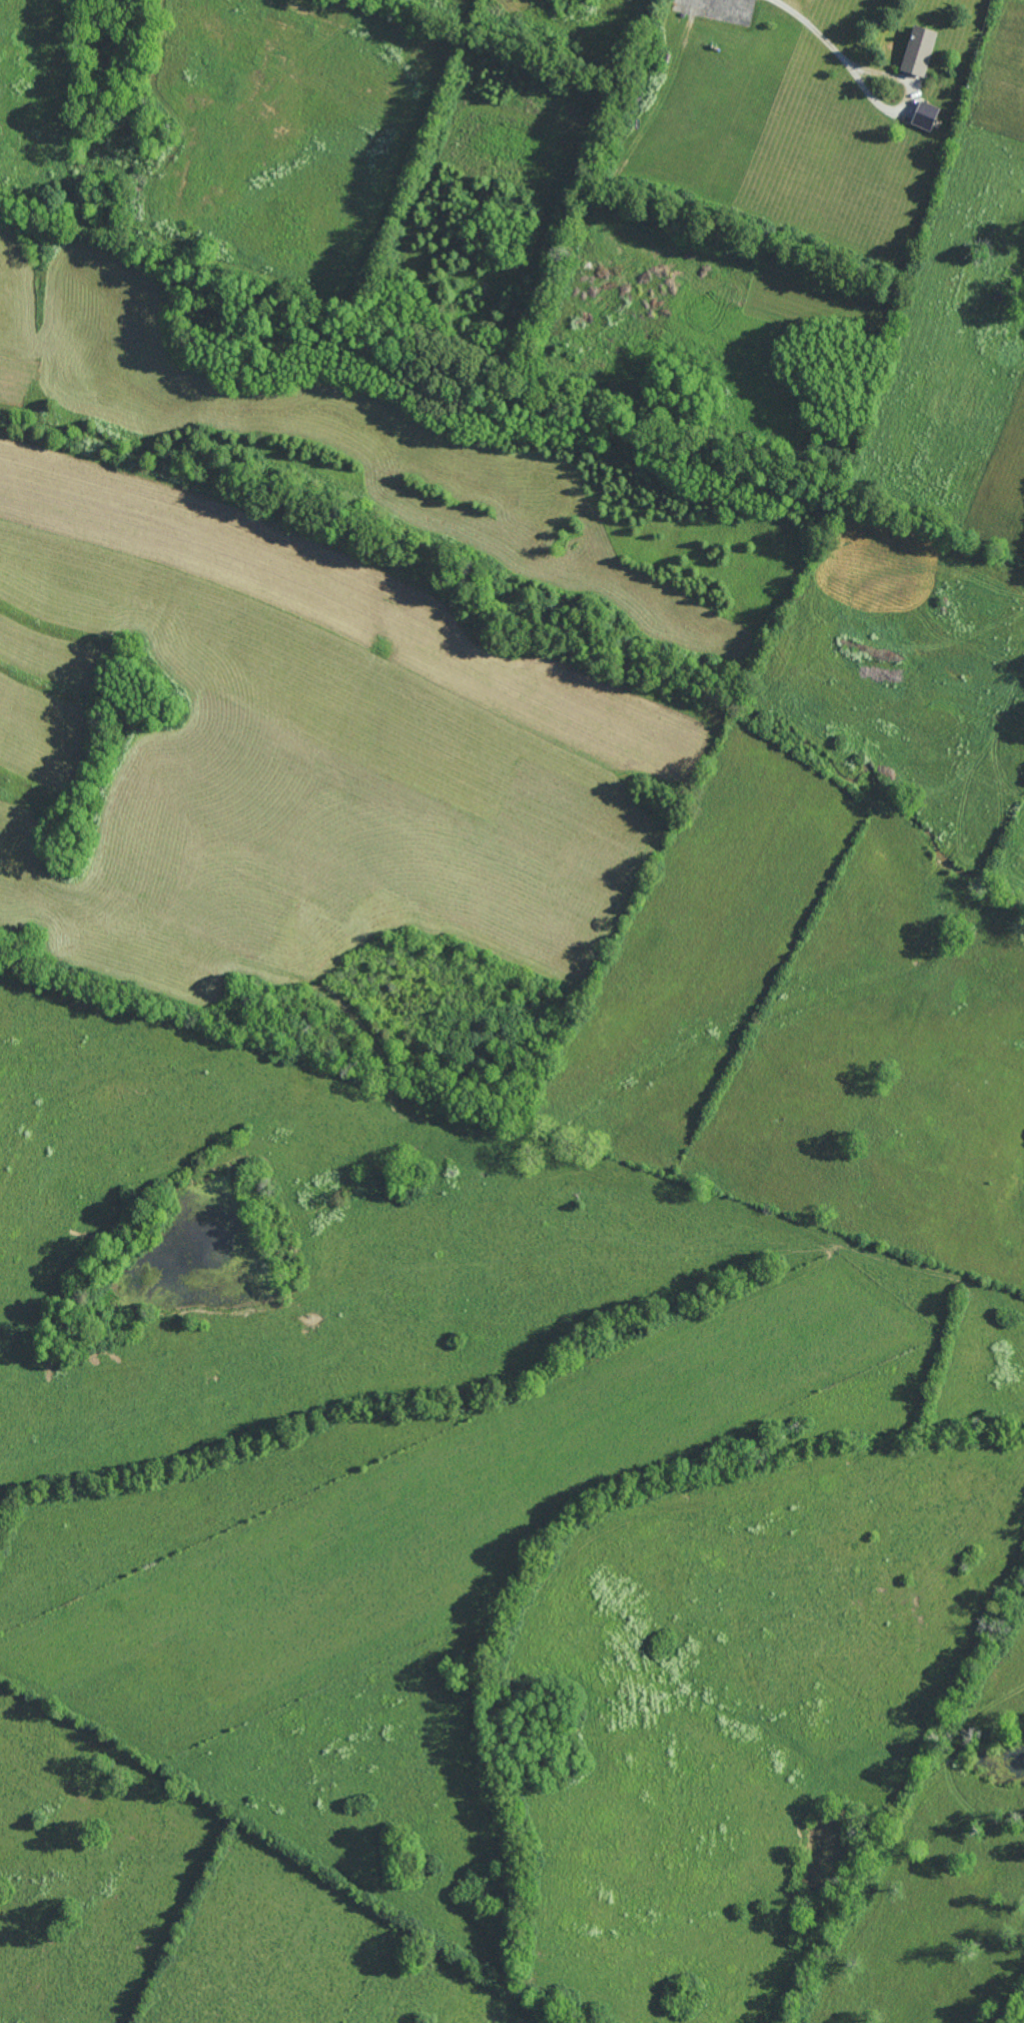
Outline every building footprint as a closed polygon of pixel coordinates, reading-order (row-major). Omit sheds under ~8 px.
[(901,70),(925,77),(938,31),(914,24),(901,70)] [(931,131),(940,108),(921,100),(912,123),(931,131)]
